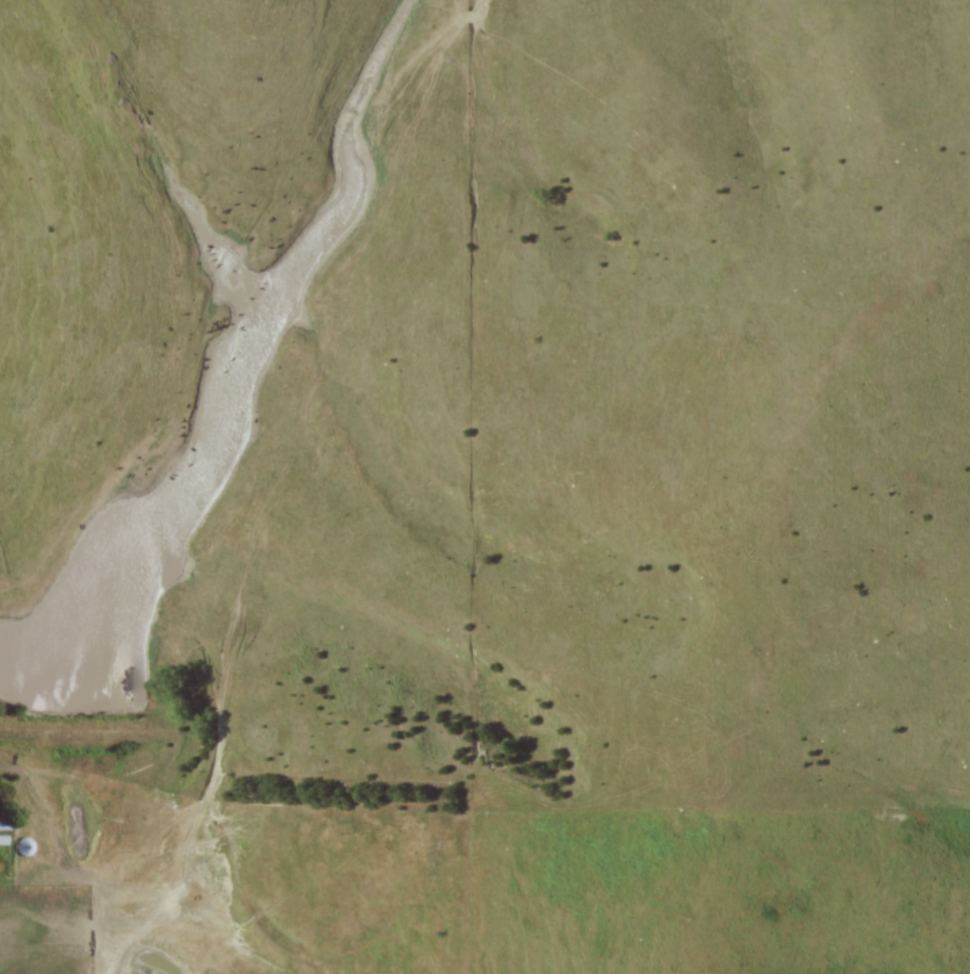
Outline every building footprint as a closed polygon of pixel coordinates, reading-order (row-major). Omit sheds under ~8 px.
[(14,832),(14,819),(0,819),(0,832),(14,832)]
